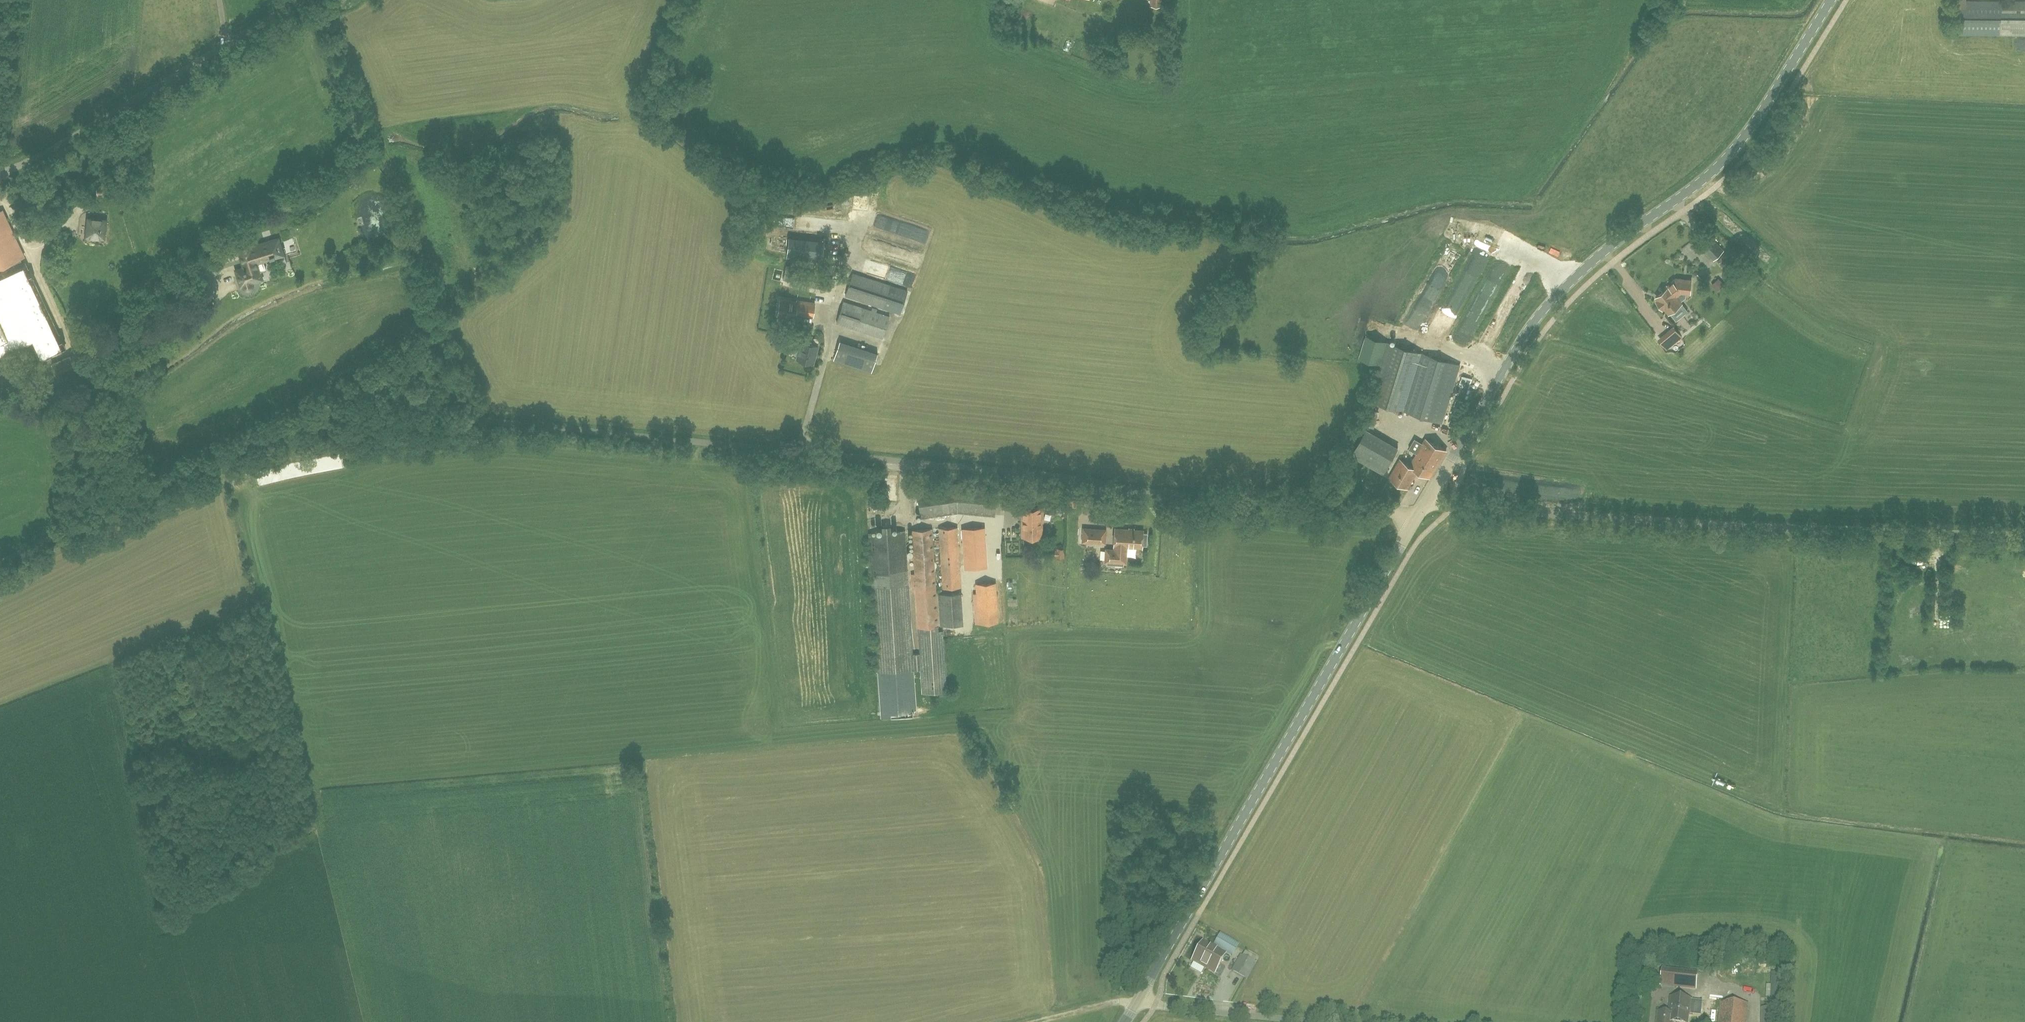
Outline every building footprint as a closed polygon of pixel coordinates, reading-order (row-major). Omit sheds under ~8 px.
[(1997,34),(2024,35),(2024,2),(1955,2),(1954,34),(1997,34)] [(94,198),(96,198),(96,189),(87,190),(88,198),(94,198)] [(6,355),(6,354),(32,341),(41,359),(50,355),(66,347),(64,344),(65,343),(61,333),(59,334),(33,278),(35,278),(30,268),(29,269),(26,262),(24,263),(21,258),(25,256),(3,210),(0,211),(0,260),(3,266),(14,261),(16,266),(10,269),(10,268),(0,272),(1,273),(0,274),(0,358),(6,355)] [(104,237),(106,220),(89,218),(87,229),(85,229),(85,235),(87,235),(87,236),(96,237),(96,239),(102,239),(102,237),(104,237)] [(280,237),(251,245),(239,249),(244,268),(236,270),(241,285),(243,284),(244,287),(246,288),(250,288),(252,284),(251,282),(261,279),(259,272),(266,270),(264,262),(285,255),(280,237)] [(822,261),(824,241),(789,237),(787,258),(822,261)] [(1714,260),(1724,251),(1714,240),(1704,249),(1714,260)] [(833,277),(803,270),(786,266),(783,279),(829,291),(833,277)] [(846,296),(900,313),(907,290),(853,273),(846,296)] [(1668,287),(1668,288),(1656,297),(1659,300),(1657,302),(1663,309),(1665,308),(1669,314),(1670,312),(1673,313),(1676,310),(1676,308),(1682,304),(1676,296),(1681,292),(1690,293),(1692,281),(1676,279),(1671,282),(1671,284),(1668,287)] [(796,319),(797,315),(814,318),(816,304),(798,301),(798,302),(781,299),(779,316),(796,319)] [(872,310),(844,302),(837,323),(883,338),(890,316),(876,312),(877,309),(872,308),(872,310)] [(1682,337),(1676,329),(1670,334),(1676,341),(1682,337)] [(814,362),(818,345),(810,343),(811,335),(804,334),(798,359),(814,362)] [(836,336),(830,356),(868,368),(875,348),(836,336)] [(1371,400),(1441,422),(1459,364),(1389,342),(1371,400)] [(21,392),(32,390),(28,374),(17,377),(21,392)] [(1353,455),(1382,471),(1393,451),(1377,442),(1381,436),(1368,429),(1353,455)] [(1410,465),(1417,470),(1431,478),(1447,451),(1426,439),(1410,465)] [(1417,470),(1410,465),(1401,460),(1390,478),(1407,488),(1417,470)] [(997,487),(957,484),(917,490),(921,518),(958,512),(994,515),(997,494),(1003,495),(1004,488),(1000,488),(1001,486),(997,486),(997,487)] [(1023,537),(1043,536),(1042,507),(1022,508),(1023,537)] [(883,532),(869,533),(882,718),(914,716),(914,710),(917,709),(914,671),(922,670),(924,694),(947,692),(943,631),(923,632),(923,627),(938,626),(932,529),(913,530),(916,574),(912,574),(913,590),(917,590),(921,654),(913,654),(905,531),(891,532),(891,526),(883,526),(883,532)] [(961,587),(957,527),(939,528),(943,588),(961,587)] [(965,569),(986,567),(984,527),(962,529),(965,569)] [(1105,543),(1106,530),(1084,528),(1083,542),(1105,543)] [(1143,533),(1143,531),(1116,529),(1115,545),(1116,545),(1115,550),(1107,549),(1106,561),(1108,561),(1108,564),(1124,565),(1124,562),(1125,562),(1127,546),(1142,547),(1142,545),(1147,545),(1148,533),(1143,533)] [(975,623),(999,622),(996,582),(976,584),(977,592),(973,592),(975,623)] [(1215,974),(1226,954),(1203,942),(1192,961),(1215,974)] [(1241,955),(1232,971),(1246,979),(1255,963),(1241,955)] [(1697,973),(1663,969),(1661,985),(1696,989),(1697,973)] [(1741,979),(1731,978),(1730,994),(1755,997),(1757,981),(1753,981),(1741,979)] [(1757,1003),(1757,1021),(1770,1021),(1770,1002),(1774,1002),(1774,991),(1762,991),(1762,1003),(1757,1003)] [(1691,1000),(1671,998),(1669,1013),(1658,1012),(1657,1021),(1687,1021),(1688,1015),(1690,1015),(1691,1000)] [(1743,1000),(1727,1000),(1727,1015),(1714,1015),(1714,1021),(1744,1021),(1743,1000)]
